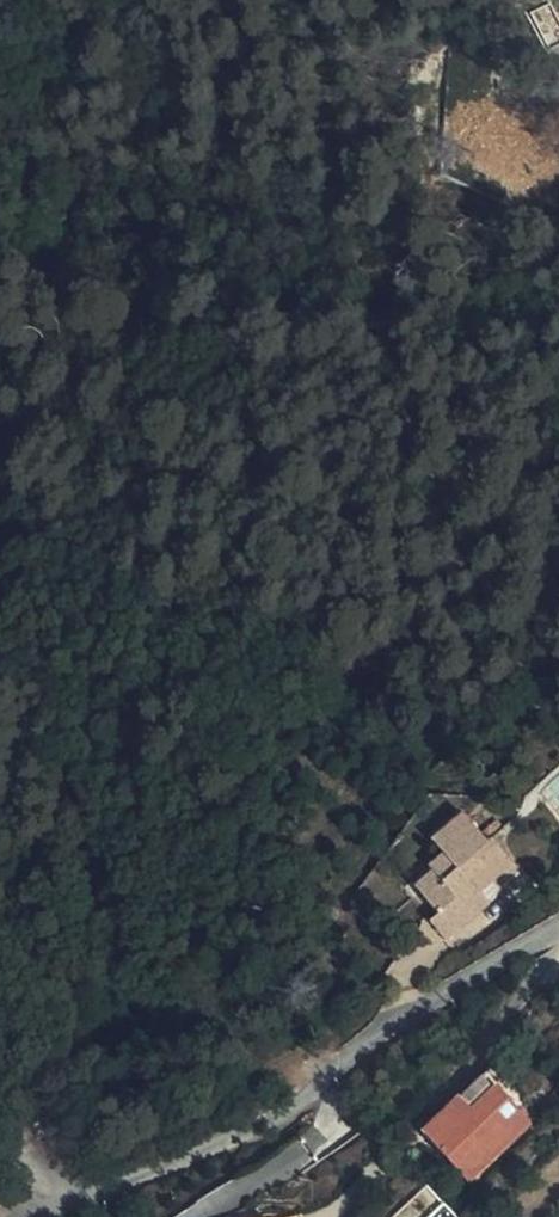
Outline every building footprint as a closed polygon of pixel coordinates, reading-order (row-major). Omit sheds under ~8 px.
[(415,841),(419,848),(428,857),(409,873),(422,891),(400,910),(419,929),(477,882),(474,877),(466,869),(482,857),(490,866),(513,849),(488,817),(480,821),(458,792),(424,816),(432,827),(415,841)] [(428,857),(419,848),(400,863),(409,873),(428,857)] [(474,877),(490,866),(482,857),(466,869),(474,877)] [(405,1125),(451,1174),(512,1116),(498,1099),(506,1094),(473,1058),(405,1125)]
